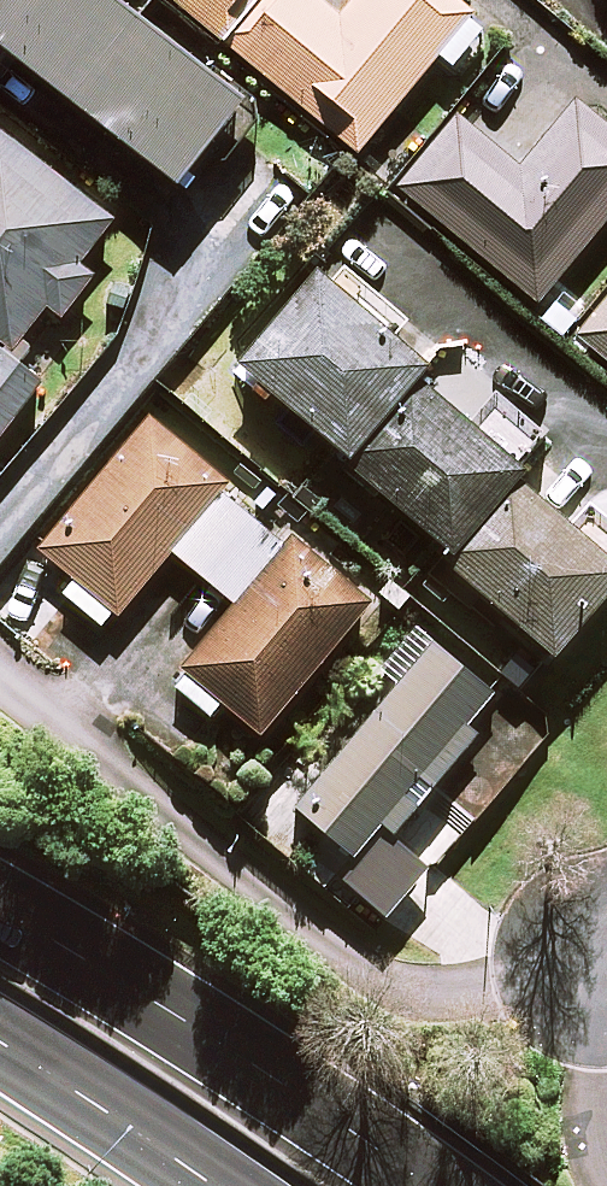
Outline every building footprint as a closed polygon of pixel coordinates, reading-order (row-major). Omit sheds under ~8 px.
[(12,59),(172,182),(236,99),(108,0),(0,0),(0,75),(12,59)] [(255,0),(171,0),(220,40),(255,0)] [(220,40),(354,151),(468,13),(452,0),(350,0),(336,17),(315,0),(255,0),(220,40)] [(534,301),(606,212),(606,129),(574,102),(518,170),(453,117),(396,187),(534,301)] [(47,385),(22,361),(32,350),(17,335),(44,307),(54,316),(91,277),(73,260),(105,226),(0,127),(0,434),(47,385)] [(340,454),(409,376),(429,353),(317,257),(229,359),(340,454)] [(576,334),(606,360),(606,296),(576,334)] [(409,376),(340,454),(447,546),(508,477),(516,468),(409,376)] [(143,423),(37,548),(67,574),(55,588),(102,628),(169,549),(233,603),(167,681),(205,713),(217,699),(256,731),(365,602),(282,532),(277,537),(143,423)] [(447,546),(437,558),(547,653),(606,583),(606,562),(508,477),(447,546)] [(285,802),(363,866),(472,733),(462,725),(490,692),(422,635),(285,802)]
